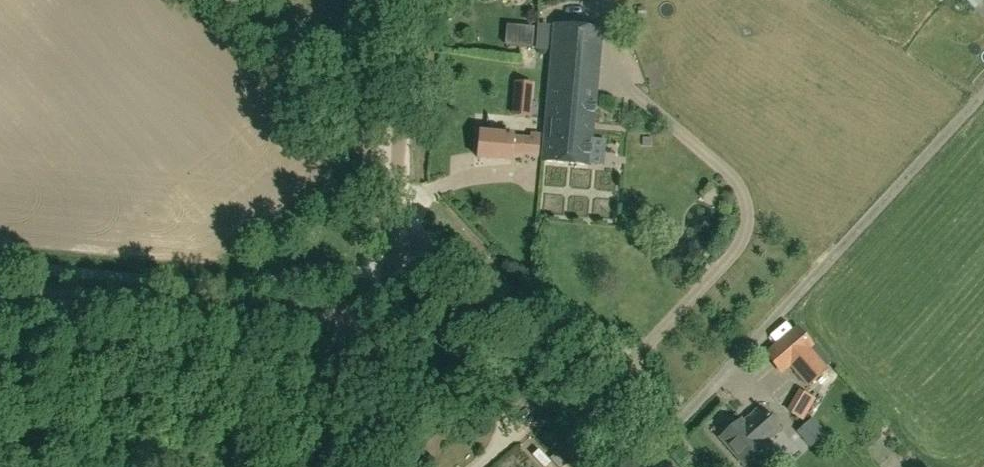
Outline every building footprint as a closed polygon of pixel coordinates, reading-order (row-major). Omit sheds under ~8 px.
[(546,138),(544,158),(544,163),(590,167),(602,31),(556,27),(546,138)] [(530,118),(531,98),(515,96),(514,117),(530,118)] [(544,158),(546,138),(533,137),(532,141),(514,140),(515,137),(481,134),(479,160),(512,163),(513,155),(544,158)] [(792,367),(809,387),(828,372),(811,351),(814,348),(799,330),(767,356),(783,374),(792,367)] [(808,389),(792,399),(801,414),(817,404),(808,389)] [(782,432),(761,408),(743,423),(741,421),(720,438),(744,466),(765,449),(763,447),(782,432)]
